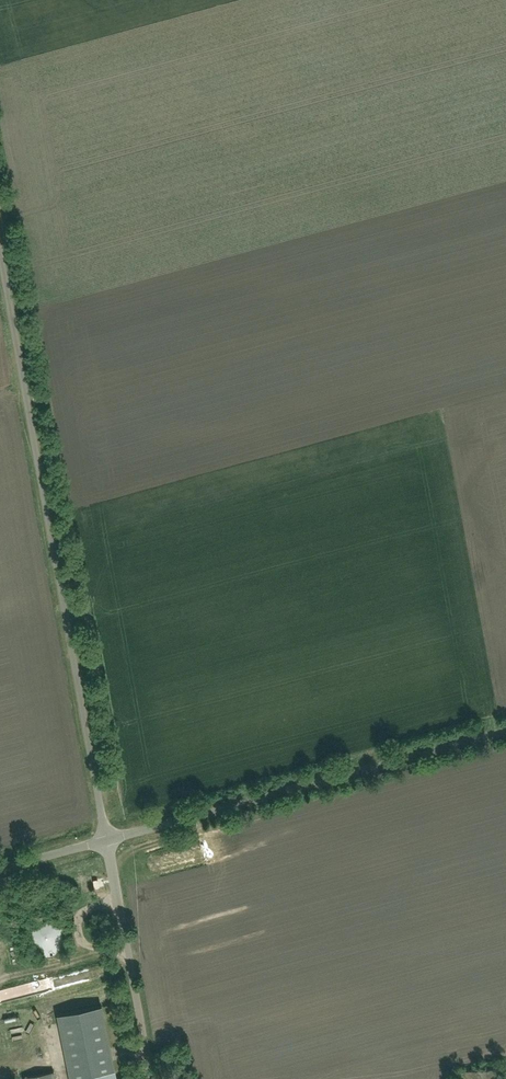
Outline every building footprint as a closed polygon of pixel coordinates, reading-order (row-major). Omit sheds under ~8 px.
[(27,936),(30,947),(36,953),(43,956),(53,955),(62,950),(67,940),(65,928),(60,921),(50,917),(40,917),(31,924),(27,936)] [(468,1074),(468,1078),(501,1078),(499,1069),(468,1074)]
